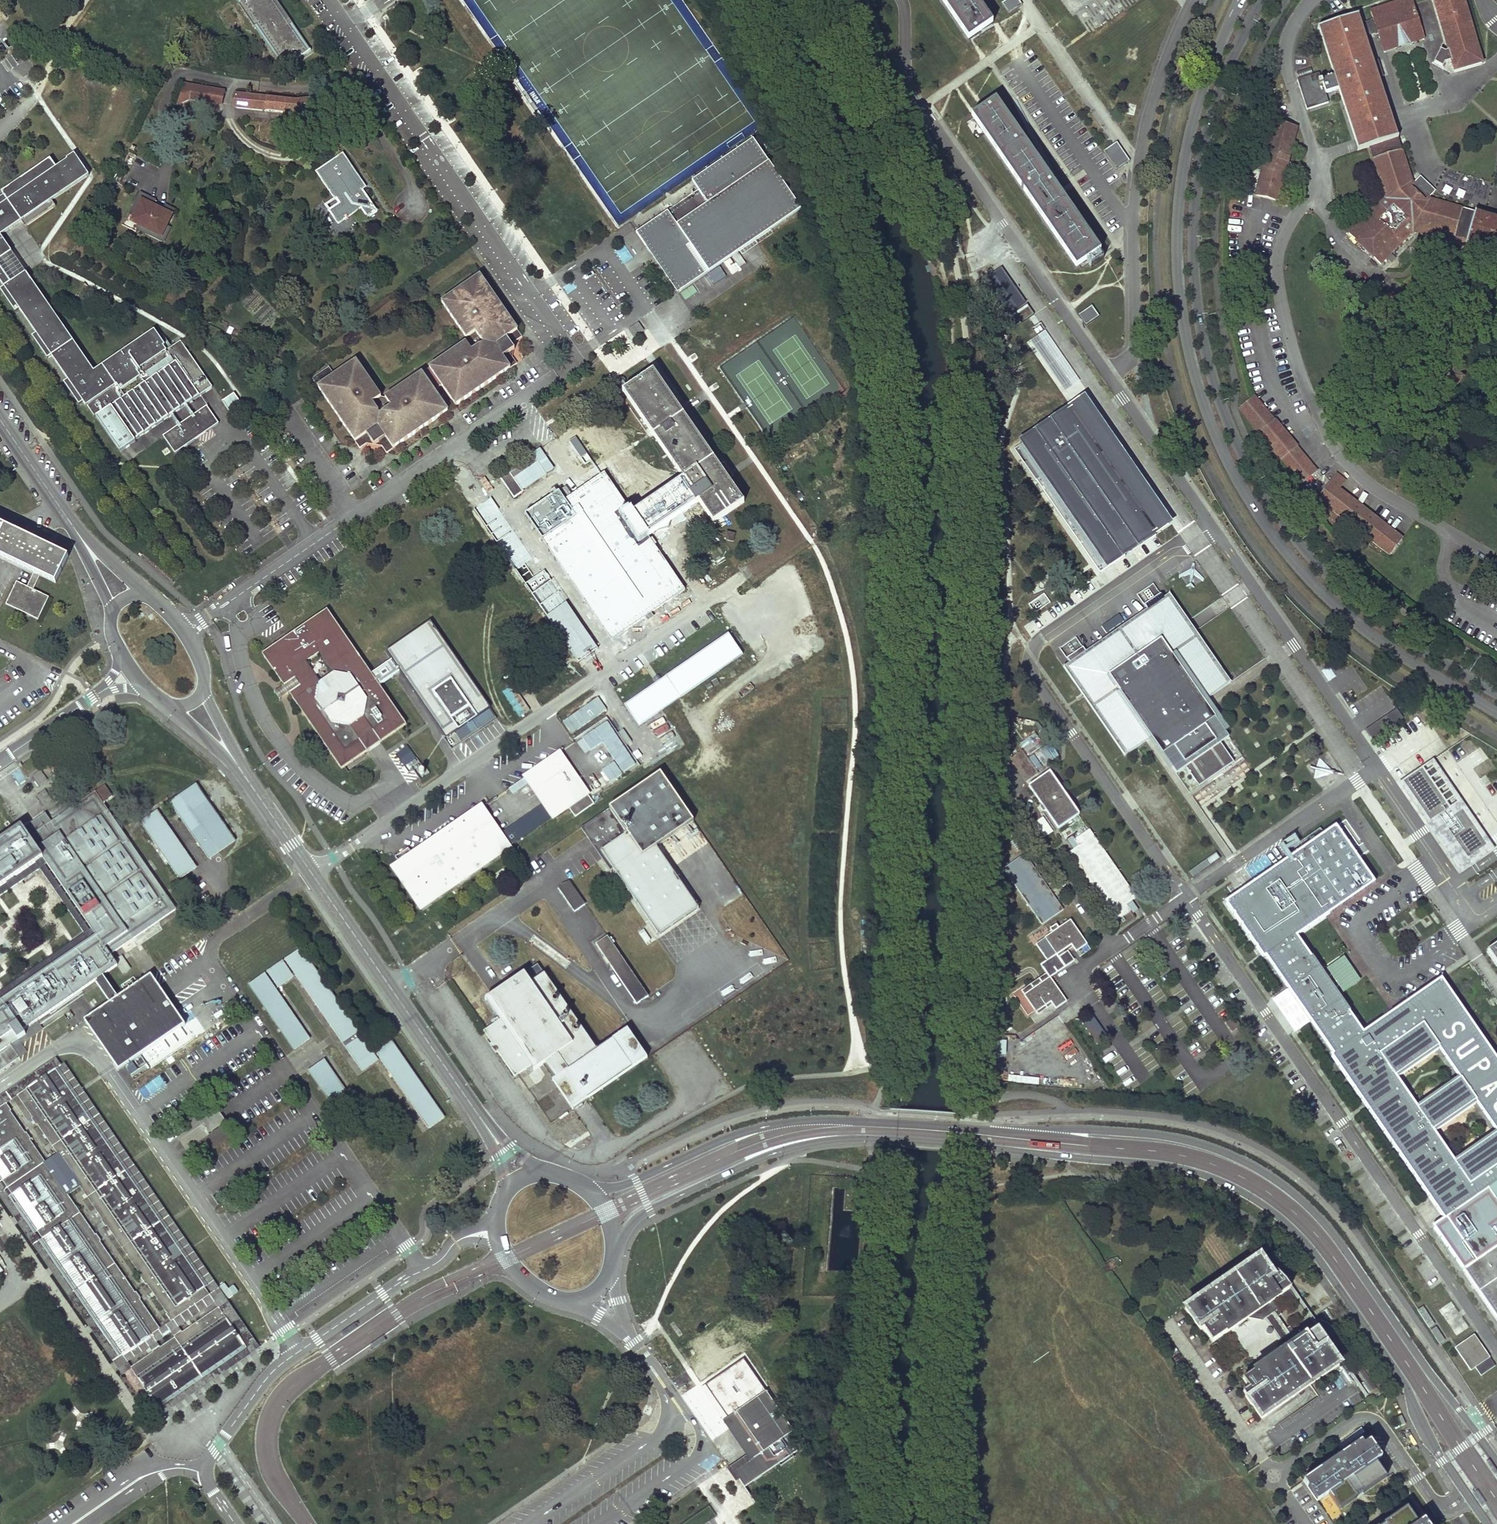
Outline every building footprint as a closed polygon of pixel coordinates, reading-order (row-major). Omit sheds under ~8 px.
[(277,0),(236,0),(283,68),(311,49),(277,0)] [(969,38),(990,23),(975,0),(943,0),(969,38)] [(1023,5),(1020,0),(1006,0),(1002,2),(1008,13),(1023,5)] [(1382,37),(1387,51),(1423,39),(1416,18),(1418,17),(1416,13),(1414,13),(1412,7),(1410,8),(1408,0),(1405,0),(1370,11),(1373,20),(1371,20),(1376,35),(1381,33),(1382,37)] [(1448,51),(1444,52),(1440,50),(1433,62),(1442,67),(1445,61),(1450,60),(1454,71),(1482,63),(1463,0),(1433,0),(1448,51)] [(1371,40),(1382,37),(1381,33),(1376,35),(1371,20),(1360,24),(1357,15),(1319,27),(1335,76),(1322,80),(1316,64),(1294,71),(1307,110),(1329,103),(1326,93),(1339,89),(1359,151),(1371,147),(1397,138),(1394,128),(1399,127),(1371,40)] [(221,91),(184,84),(177,103),(190,97),(219,103),(221,91)] [(296,100),(237,94),(236,106),(285,111),(284,122),(312,121),(312,99),(296,100)] [(1059,171),(1049,177),(997,101),(988,107),(974,117),(1077,266),(1100,251),(1061,194),(1070,188),(1067,183),(1059,171)] [(1296,129),(1269,122),(1262,149),(1267,150),(1255,195),(1277,201),(1296,129)] [(1397,138),(1371,147),(1386,194),(1349,234),(1381,264),(1412,231),(1450,242),(1465,246),(1466,242),(1496,251),(1496,219),(1430,200),(1428,198),(1425,201),(1410,187),(1414,183),(1412,181),(1397,138)] [(649,253),(678,295),(803,211),(755,139),(693,182),(699,191),(636,234),(649,253)] [(1116,142),(1103,150),(1115,169),(1129,160),(1116,142)] [(12,251),(0,235),(21,220),(25,226),(55,205),(52,200),(89,174),(74,153),(55,165),(50,158),(3,190),(1,191),(4,195),(0,198),(0,259),(12,251)] [(355,175),(343,156),(318,173),(339,204),(329,210),(338,223),(360,208),(367,217),(376,211),(353,176),(355,175)] [(155,197),(141,190),(131,208),(135,210),(133,214),(140,217),(137,224),(163,237),(169,225),(165,223),(173,207),(166,203),(164,207),(152,202),(155,197)] [(624,263),(633,257),(624,244),(614,250),(624,263)] [(1026,301),(1002,266),(985,278),(1009,313),(1026,301)] [(212,386),(180,339),(167,348),(154,328),(93,370),(25,271),(10,281),(0,267),(0,281),(4,286),(0,289),(15,311),(19,309),(36,333),(32,336),(47,358),(51,355),(67,379),(63,382),(79,404),(85,400),(119,450),(212,386)] [(454,403),(458,409),(518,364),(514,358),(515,349),(516,342),(523,338),(522,336),(482,275),(442,303),(467,339),(467,343),(429,369),(454,403)] [(1010,316),(1017,326),(1034,314),(1027,304),(1010,316)] [(1093,304),(1080,313),(1087,324),(1100,315),(1093,304)] [(638,322),(628,330),(635,338),(645,331),(638,322)] [(1045,329),(1027,341),(1066,400),(1075,395),(1071,388),(1080,382),(1045,329)] [(329,366),(311,378),(360,448),(367,444),(382,446),(387,454),(394,449),(395,451),(451,413),(447,407),(424,372),(387,397),(383,397),(358,361),(336,376),(329,366)] [(429,369),(424,372),(447,407),(454,403),(429,369)] [(667,391),(653,371),(638,381),(627,388),(623,391),(683,480),(633,514),(647,534),(698,500),(713,523),(743,503),(729,482),(714,460),(700,440),(681,412),(667,391)] [(243,406),(233,392),(222,400),(231,414),(243,406)] [(1083,396),(1011,448),(1098,577),(1170,525),(1126,460),(1083,396)] [(1274,422),(1253,396),(1251,399),(1239,409),(1259,433),(1277,454),(1280,459),(1281,458),(1301,482),(1315,470),(1295,446),(1295,445),(1275,421),(1274,422)] [(218,422),(206,405),(163,435),(175,452),(218,422)] [(552,470),(538,450),(499,477),(513,496),(552,470)] [(609,472),(623,485),(631,476),(618,463),(609,472)] [(564,487),(526,513),(611,638),(684,589),(604,472),(570,496),(564,487)] [(1344,480),(1337,475),(1315,502),(1323,508),(1326,504),(1388,554),(1401,538),(1338,488),(1344,480)] [(12,557),(34,568),(26,583),(16,579),(6,599),(39,615),(49,594),(33,586),(40,571),(56,579),(68,553),(0,521),(0,551),(12,557)] [(1066,664),(1063,667),(1124,755),(1146,740),(1151,737),(1155,742),(1176,773),(1185,766),(1198,786),(1215,774),(1233,762),(1220,742),(1228,736),(1207,705),(1204,700),(1230,682),(1189,622),(1169,593),(1162,598),(1159,593),(1143,604),(1147,609),(1085,651),(1082,647),(1066,658),(1069,662),(1066,664)] [(292,633),(263,653),(285,685),(275,692),(280,700),(290,693),(342,769),(367,751),(407,724),(380,686),(372,674),(327,609),(292,633)] [(1105,632),(1122,622),(1118,615),(1101,626),(1105,632)] [(392,661),(372,674),(380,686),(400,672),(446,739),(490,709),(430,622),(388,653),(392,661)] [(639,724),(743,653),(729,632),(661,678),(659,675),(653,678),(656,682),(625,703),(639,724)] [(518,716),(525,713),(511,688),(504,692),(518,716)] [(1396,709),(1385,717),(1392,727),(1403,719),(1396,709)] [(1382,719),(1366,729),(1373,739),(1388,729),(1382,719)] [(610,720),(583,736),(610,783),(637,767),(610,720)] [(405,781),(417,776),(414,771),(420,769),(411,747),(394,754),(405,781)] [(1022,750),(1010,758),(1025,780),(1037,772),(1022,750)] [(482,807),(394,867),(421,906),(509,846),(507,844),(552,813),(554,815),(568,805),(575,815),(594,802),(560,753),(523,778),(526,783),(530,780),(543,799),(498,830),(482,807)] [(1490,839),(1432,756),(1399,780),(1429,821),(1435,817),(1437,820),(1463,857),(1488,841),(1490,839)] [(1049,771),(1028,785),(1057,828),(1078,814),(1049,771)] [(697,823),(663,776),(612,811),(629,835),(603,853),(660,938),(700,910),(659,850),(697,823)] [(236,843),(198,784),(170,801),(208,860),(236,843)] [(176,909),(104,804),(113,797),(105,786),(52,822),(47,813),(35,821),(24,828),(23,826),(0,842),(0,886),(13,877),(40,859),(43,857),(93,931),(97,936),(0,1002),(0,1071),(29,1052),(19,1038),(26,1033),(24,1030),(95,982),(110,1003),(84,1020),(119,1071),(185,1025),(151,975),(118,997),(103,976),(118,966),(110,954),(176,909)] [(159,810),(141,822),(179,881),(197,869),(159,810)] [(1034,822),(1041,838),(1051,833),(1044,817),(1034,822)] [(589,823),(584,826),(592,841),(603,835),(601,831),(595,834),(589,823)] [(1334,828),(1290,857),(1329,912),(1373,883),(1353,854),(1334,828)] [(1068,852),(1115,921),(1130,911),(1132,914),(1138,910),(1132,901),(1136,897),(1089,829),(1074,839),(1072,835),(1066,839),(1073,849),(1068,852)] [(1175,860),(1186,853),(1177,840),(1167,847),(1175,860)] [(1003,867),(1043,923),(1064,908),(1024,853),(1003,867)] [(1329,912),(1290,857),(1246,887),(1226,901),(1265,956),(1267,955),(1284,943),(1297,934),(1329,912)] [(586,903),(570,879),(559,887),(575,910),(586,903)] [(1089,943),(1072,919),(1060,926),(1058,923),(1052,927),(1054,931),(1037,943),(1048,959),(1042,963),(1048,972),(1051,976),(1075,960),(1069,951),(1074,947),(1077,951),(1089,943)] [(1312,955),(1297,934),(1284,943),(1267,955),(1295,995),(1334,1052),(1350,1041),(1363,1032),(1348,1010),(1350,1009),(1340,994),(1362,979),(1353,967),(1344,953),(1323,967),(1314,954),(1312,955)] [(647,995),(607,935),(596,943),(637,1002),(647,995)] [(1496,960),(1496,943),(1489,948),(1496,960)] [(278,989),(298,976),(360,1074),(378,1063),(304,948),(249,983),(293,1052),(310,1040),(278,989)] [(1367,950),(1362,954),(1368,964),(1373,961),(1367,950)] [(536,965),(487,998),(501,1019),(484,1030),(515,1075),(531,1063),(535,1068),(546,1060),(557,1076),(553,1078),(573,1107),(646,1057),(627,1028),(594,1050),(536,965)] [(1022,990),(1038,1011),(1052,1001),(1057,1008),(1068,1000),(1051,976),(1048,972),(1022,990)] [(1440,980),(1389,1014),(1363,1032),(1350,1041),(1334,1052),(1331,1054),(1444,1221),(1433,1229),(1462,1272),(1461,1273),(1496,1325),(1496,1061),(1440,980)] [(428,1130),(446,1118),(391,1039),(374,1051),(428,1130)] [(334,1109),(351,1098),(325,1059),(308,1070),(334,1109)] [(18,1096),(172,1320),(209,1295),(54,1071),(18,1096)] [(215,1105),(198,1117),(210,1134),(227,1123),(215,1105)] [(122,1354),(159,1329),(5,1106),(0,1109),(0,1176),(122,1354)] [(195,1116),(173,1131),(187,1150),(209,1135),(195,1116)] [(1326,1346),(1329,1344),(1317,1328),(1297,1342),(1290,1331),(1287,1328),(1284,1330),(1276,1318),(1279,1316),(1278,1313),(1270,1302),(1281,1295),(1287,1304),(1296,1297),(1285,1281),(1282,1278),(1277,1273),(1272,1276),(1260,1257),(1185,1309),(1200,1331),(1203,1328),(1212,1342),(1250,1315),(1265,1318),(1280,1341),(1277,1355),(1242,1379),(1249,1388),(1243,1393),(1261,1419),(1339,1365),(1326,1346)] [(1456,1340),(1465,1335),(1460,1327),(1468,1323),(1454,1300),(1438,1310),(1456,1340)] [(1434,1320),(1425,1304),(1419,1310),(1428,1324),(1434,1320)] [(131,1368),(156,1404),(243,1345),(218,1309),(131,1368)] [(1448,1340),(1438,1325),(1431,1329),(1441,1345),(1448,1340)] [(1476,1333),(1455,1346),(1471,1370),(1477,1366),(1482,1374),(1496,1364),(1476,1333)] [(765,1391),(726,1419),(753,1458),(733,1472),(744,1488),(779,1464),(781,1467),(794,1457),(792,1455),(797,1451),(792,1444),(799,1439),(765,1391)] [(1401,1415),(1396,1418),(1400,1427),(1406,1424),(1401,1415)] [(1361,1495),(1386,1477),(1375,1462),(1381,1457),(1370,1440),(1363,1445),(1361,1441),(1303,1481),(1317,1501),(1328,1494),(1339,1509),(1361,1495)] [(1298,1500),(1304,1496),(1299,1487),(1292,1491),(1298,1500)] [(1424,1519),(1417,1523),(1406,1508),(1383,1523),(1427,1523),(1424,1519)]
